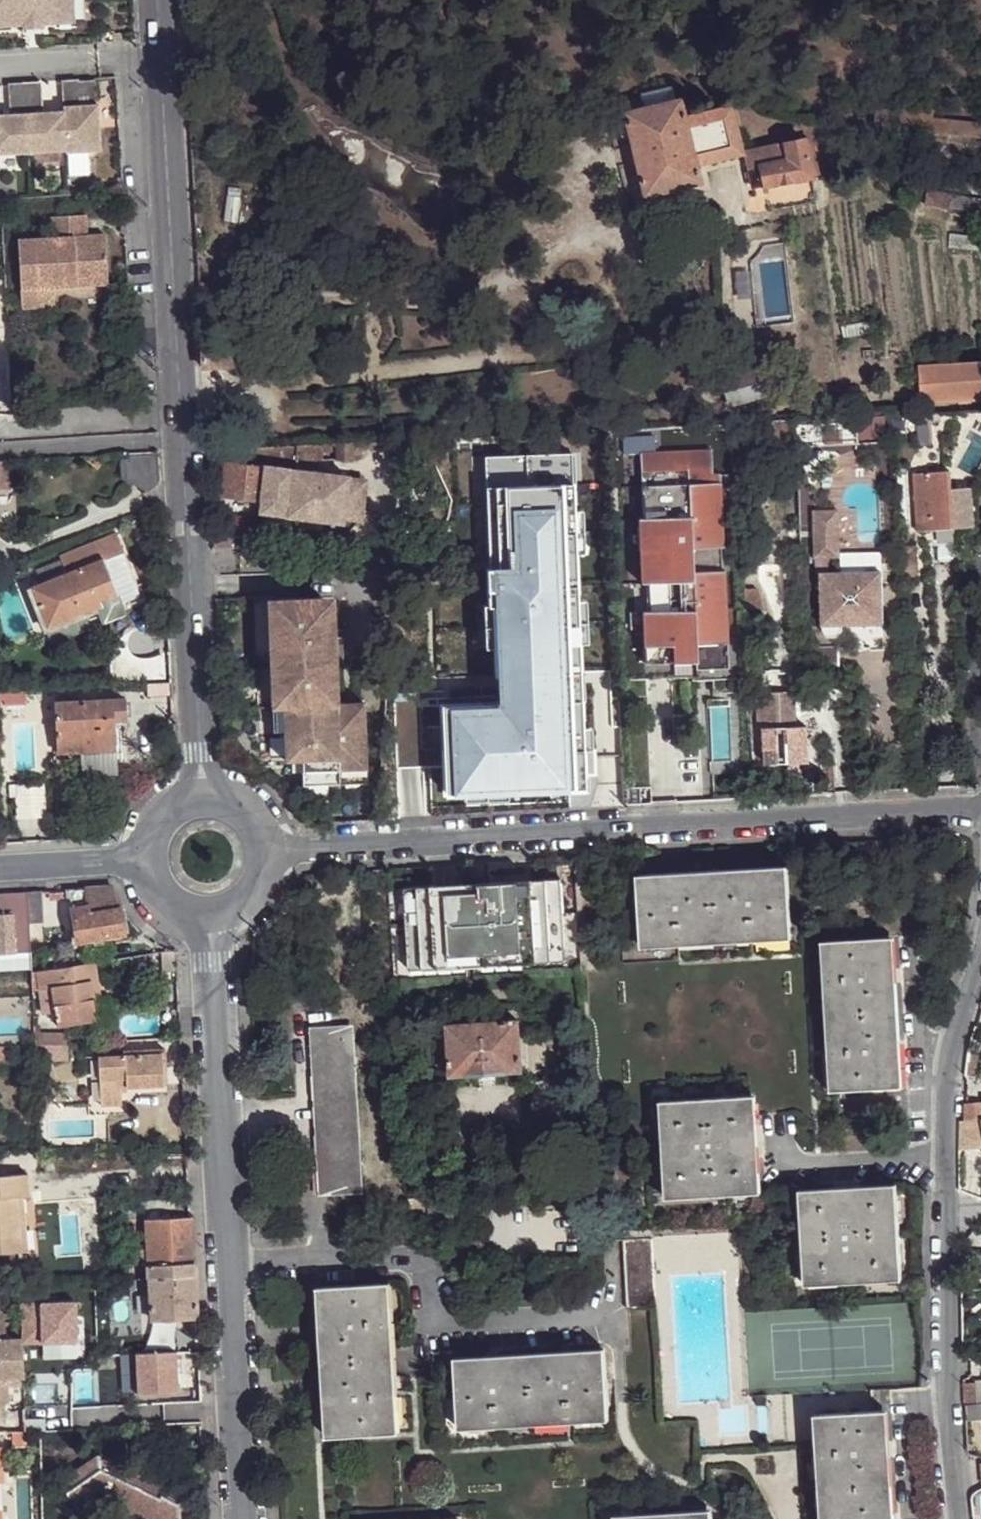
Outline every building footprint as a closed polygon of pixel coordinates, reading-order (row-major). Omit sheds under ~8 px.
[(10,21),(22,21),(23,31),(43,30),(42,20),(54,19),(70,18),(69,0),(0,0),(0,22),(10,21)] [(54,19),(54,27),(82,25),(81,0),(69,0),(70,18),(54,19)] [(10,29),(10,21),(0,22),(0,30),(10,29)] [(90,80),(73,81),(75,107),(91,106),(90,80)] [(73,81),(56,82),(58,113),(61,151),(62,155),(97,153),(93,106),(91,106),(75,107),(73,81)] [(36,84),(19,85),(24,154),(61,151),(58,113),(38,114),(36,84)] [(0,117),(0,156),(24,154),(19,85),(3,86),(5,117),(0,117)] [(643,92),(647,107),(678,100),(674,85),(643,92)] [(381,98),(384,102),(387,103),(392,102),(396,98),(396,96),(395,91),(390,87),(385,88),(381,92),(381,98)] [(732,146),(723,106),(687,114),(683,103),(682,98),(678,100),(647,107),(626,112),(628,119),(632,137),(647,195),(704,182),(699,165),(697,155),(732,146)] [(898,127),(900,119),(931,124),(931,130),(980,136),(980,123),(933,117),(934,110),(879,102),(874,123),(898,127)] [(741,153),(744,153),(732,104),(723,106),(732,146),(697,155),(699,165),(741,153)] [(628,138),(632,137),(628,119),(622,121),(621,124),(624,137),(628,138)] [(819,173),(813,140),(807,141),(806,139),(786,143),(790,161),(752,169),(752,171),(757,187),(766,185),(814,176),(813,174),(819,173)] [(790,161),(786,143),(744,153),(741,153),(746,173),(752,171),(752,169),(790,161)] [(35,167),(67,167),(67,155),(35,156),(35,167)] [(930,189),(926,204),(952,208),(952,206),(980,211),(980,198),(930,189)] [(949,212),(948,221),(980,227),(980,217),(949,212)] [(95,250),(105,250),(104,235),(85,236),(83,216),(50,217),(52,239),(17,241),(21,308),(22,308),(55,307),(53,277),(52,269),(57,268),(58,277),(76,277),(76,266),(97,265),(95,250)] [(106,276),(105,250),(95,250),(97,265),(76,266),(76,277),(106,276)] [(718,361),(730,359),(727,345),(714,348),(718,361)] [(922,366),(924,401),(980,399),(980,363),(922,366)] [(722,379),(729,403),(729,406),(765,396),(758,368),(722,379)] [(928,423),(927,412),(918,412),(919,423),(928,423)] [(936,422),(935,412),(927,412),(928,423),(936,422)] [(891,441),(889,414),(863,416),(865,443),(891,441)] [(797,420),(778,421),(779,436),(798,435),(797,420)] [(383,454),(382,440),(298,444),(298,459),(383,454)] [(298,459),(298,444),(228,448),(228,455),(298,459)] [(147,452),(118,454),(119,481),(146,492),(152,488),(161,483),(159,451),(154,452),(147,452)] [(569,453),(484,456),(496,703),(441,706),(447,793),(583,789),(569,453)] [(97,456),(81,456),(88,463),(96,470),(109,455),(97,456)] [(287,502),(286,513),(286,515),(344,522),(345,516),(361,518),(365,481),(350,478),(350,473),(295,467),(229,459),(224,494),(261,499),(287,502)] [(0,461),(0,488),(8,487),(5,461),(0,461)] [(935,530),(956,529),(954,489),(953,470),(917,472),(921,530),(935,530)] [(954,489),(956,529),(978,528),(976,488),(954,489)] [(260,510),(286,513),(287,502),(261,499),(260,510)] [(819,512),(820,525),(845,524),(844,510),(819,512)] [(824,574),(825,626),(820,628),(826,639),(838,638),(843,632),(843,627),(888,626),(888,592),(887,572),(834,574),(833,556),(846,556),(845,524),(820,525),(821,574),(824,574)] [(936,546),(943,545),(958,543),(956,529),(935,530),(936,546)] [(103,557),(119,551),(113,537),(59,559),(64,571),(30,585),(45,626),(119,598),(103,557)] [(139,599),(119,551),(103,557),(119,598),(122,607),(139,599)] [(905,559),(907,577),(919,576),(918,558),(905,559)] [(310,599),(279,601),(286,708),(288,762),(305,761),(307,786),(372,783),(369,728),(341,729),(340,713),(349,712),(348,704),(341,704),(335,611),(323,612),(311,613),(310,599)] [(322,599),(310,599),(311,613),(323,612),(322,599)] [(279,601),(268,602),(275,709),(286,708),(279,601)] [(173,692),(173,680),(148,681),(149,693),(173,692)] [(764,729),(773,728),(774,766),(814,764),(812,727),(801,727),(799,692),(769,693),(770,709),(763,709),(764,729)] [(59,749),(116,746),(114,717),(127,717),(126,697),(57,700),(59,749)] [(340,713),(341,729),(369,728),(368,711),(349,712),(340,713)] [(19,783),(20,814),(47,814),(47,783),(19,783)] [(792,934),(788,874),(638,882),(642,942),(792,934)] [(562,879),(406,889),(410,959),(567,949),(562,879)] [(112,887),(87,889),(87,897),(88,909),(88,914),(119,908),(119,903),(112,887)] [(87,889),(50,890),(50,899),(54,898),(54,900),(69,899),(87,897),(87,889)] [(29,892),(30,923),(44,922),(44,891),(29,892)] [(30,923),(29,892),(0,894),(0,953),(31,951),(30,923)] [(88,909),(87,897),(69,899),(71,911),(88,909)] [(88,914),(88,909),(71,911),(76,942),(123,934),(119,908),(88,914)] [(829,941),(837,1091),(897,1088),(889,938),(829,941)] [(169,949),(164,950),(164,962),(178,964),(177,951),(169,949)] [(567,949),(410,959),(411,971),(568,961),(567,949)] [(32,971),(32,990),(40,989),(55,986),(58,1003),(56,1003),(56,1007),(59,1025),(98,1018),(94,993),(101,992),(96,961),(32,971)] [(44,1009),(56,1007),(56,1003),(58,1003),(55,986),(40,989),(44,1009)] [(522,1071),(518,1021),(448,1026),(448,1027),(451,1072),(452,1075),(522,1071)] [(343,1027),(314,1036),(323,1065),(317,1067),(325,1096),(318,1098),(327,1127),(320,1130),(329,1160),(322,1162),(332,1192),(360,1184),(351,1154),(357,1152),(349,1122),(356,1120),(347,1091),(354,1089),(346,1059),(352,1057),(343,1027)] [(436,1073),(451,1072),(448,1027),(433,1028),(436,1073)] [(68,1043),(39,1045),(39,1060),(69,1058),(68,1043)] [(126,1055),(127,1085),(167,1084),(165,1049),(126,1050),(126,1055)] [(969,1053),(965,1074),(975,1074),(978,1053),(969,1053)] [(121,1086),(127,1085),(126,1055),(99,1056),(101,1104),(122,1104),(121,1086)] [(667,1101),(673,1197),(755,1193),(750,1097),(667,1101)] [(965,1102),(965,1119),(980,1118),(980,1100),(965,1102)] [(965,1119),(961,1120),(959,1145),(959,1150),(980,1147),(980,1118),(965,1119)] [(25,1196),(32,1195),(31,1172),(0,1174),(0,1253),(22,1251),(18,1196),(25,1196)] [(805,1279),(902,1274),(898,1191),(801,1197),(805,1279)] [(27,1251),(25,1196),(18,1196),(22,1251),(27,1251)] [(192,1217),(147,1219),(149,1265),(159,1265),(194,1263),(192,1217)] [(652,1239),(626,1240),(630,1307),(655,1306),(652,1239)] [(160,1277),(195,1276),(194,1263),(159,1265),(160,1277)] [(197,1316),(195,1276),(160,1277),(150,1278),(152,1318),(197,1316)] [(19,1283),(19,1294),(28,1294),(28,1283),(19,1283)] [(392,1434),(383,1284),(324,1288),(333,1436),(392,1434)] [(76,1301),(22,1304),(24,1344),(78,1341),(76,1301)] [(12,1339),(12,1331),(5,1332),(5,1315),(0,1310),(0,1339),(12,1339)] [(23,1376),(21,1338),(12,1339),(0,1339),(0,1377),(7,1377),(23,1376)] [(179,1391),(177,1351),(136,1354),(138,1393),(179,1391)] [(454,1364),(459,1424),(609,1415),(605,1355),(454,1364)] [(963,1381),(964,1400),(974,1399),(974,1381),(963,1381)] [(963,1403),(964,1417),(980,1416),(980,1402),(963,1403)] [(881,1411),(822,1414),(828,1518),(888,1518),(881,1411)] [(100,1455),(99,1456),(99,1468),(116,1476),(122,1465),(100,1455)] [(179,1500),(176,1501),(160,1494),(159,1497),(116,1476),(99,1468),(99,1456),(60,1483),(79,1511),(102,1495),(152,1518),(180,1518),(179,1500)] [(176,1501),(179,1500),(184,1496),(122,1465),(116,1476),(159,1497),(160,1494),(176,1501)] [(179,1500),(180,1518),(188,1518),(186,1495),(184,1496),(179,1500)]
